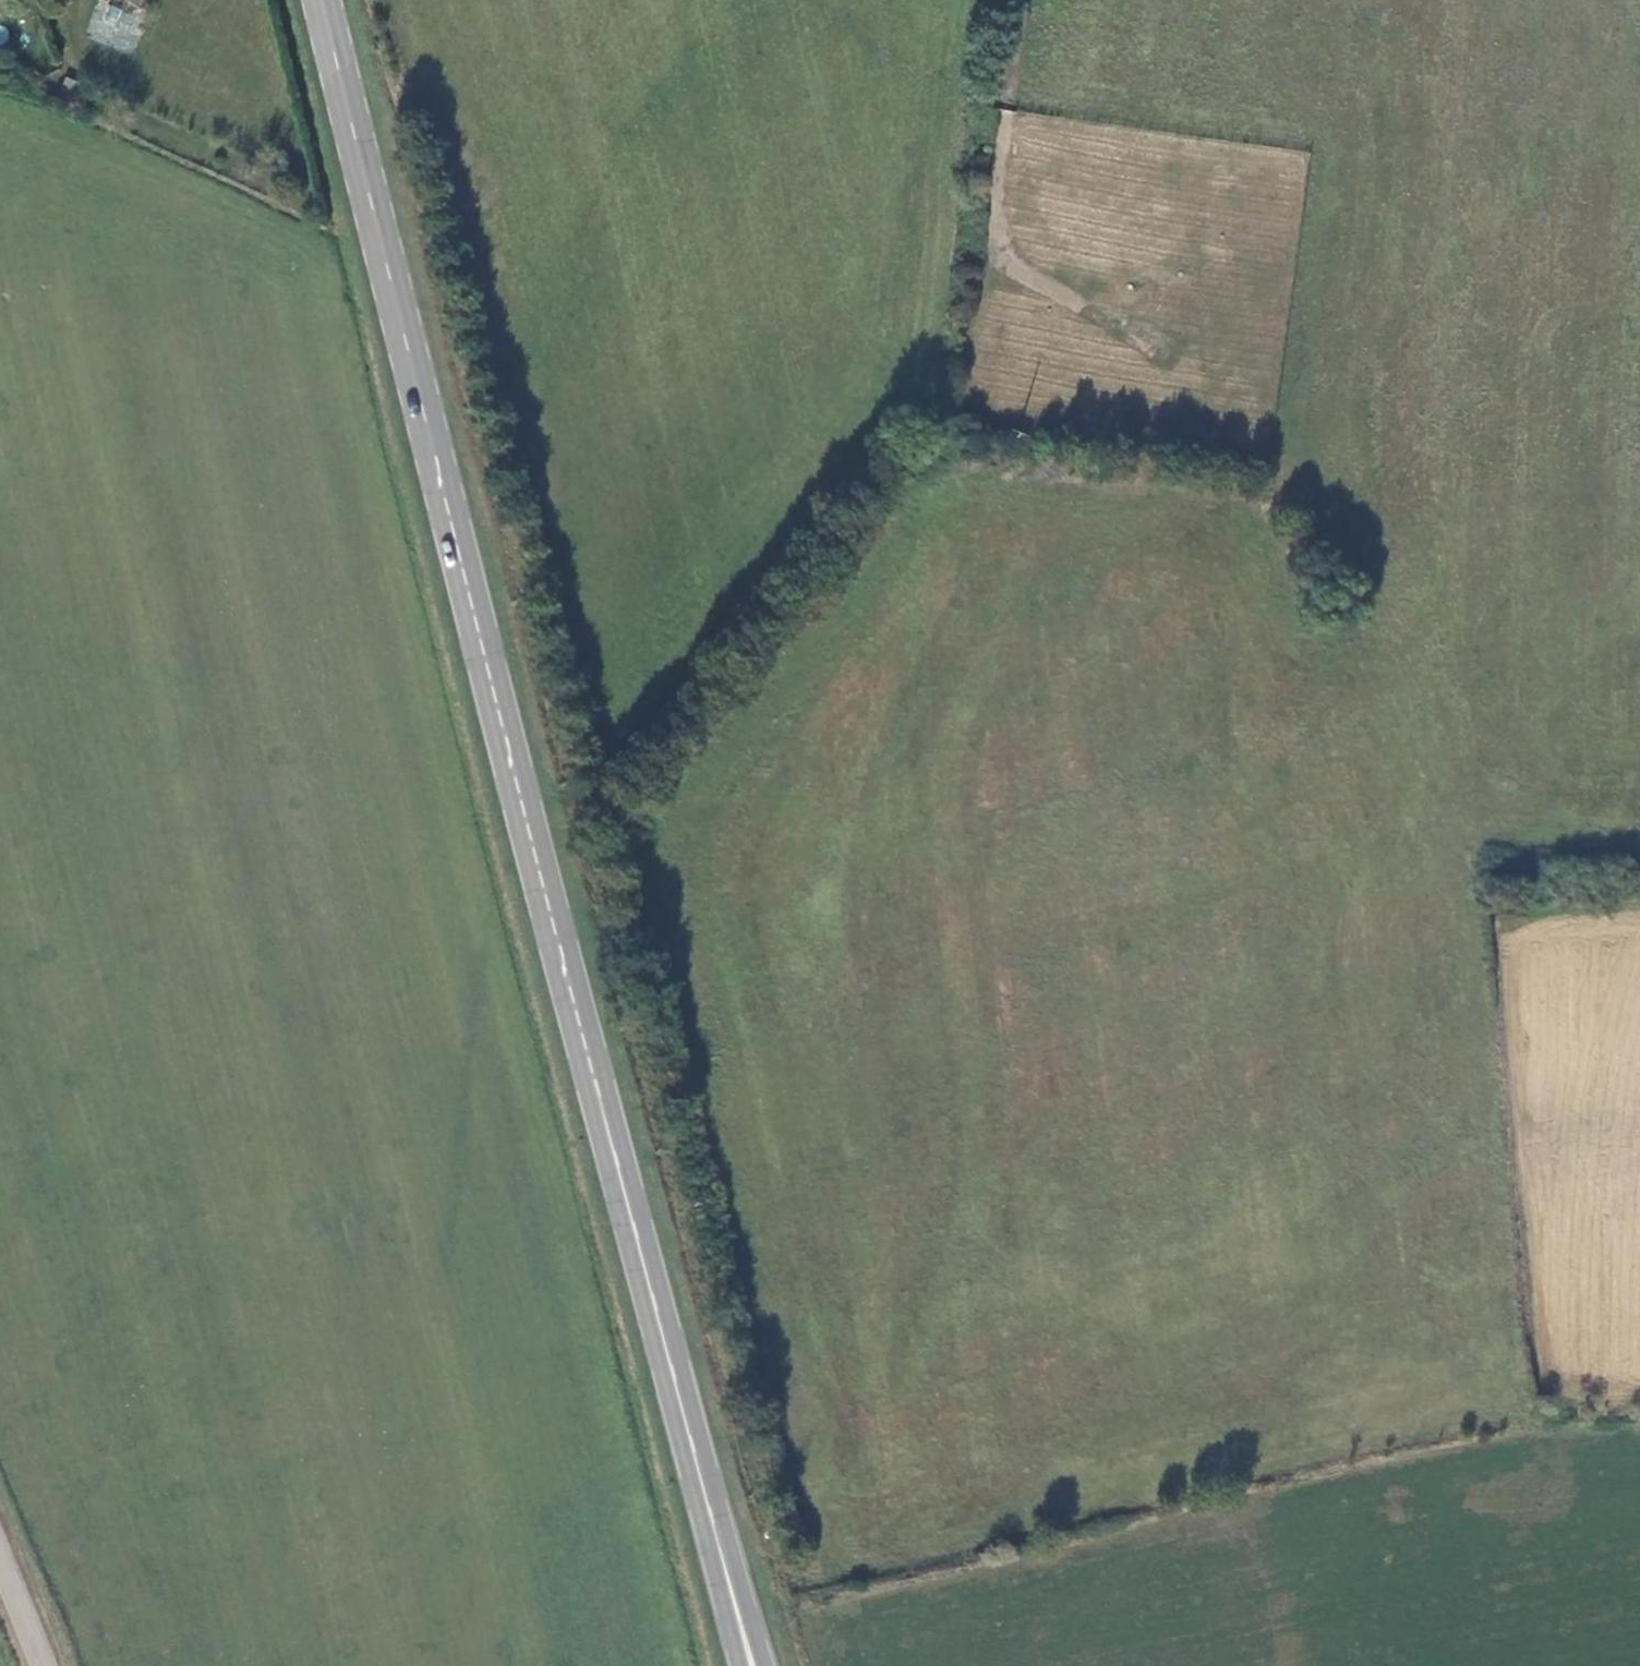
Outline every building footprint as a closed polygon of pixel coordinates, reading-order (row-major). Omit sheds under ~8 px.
[(95,6),(91,39),(112,41),(113,29),(127,31),(130,11),(95,6)]
